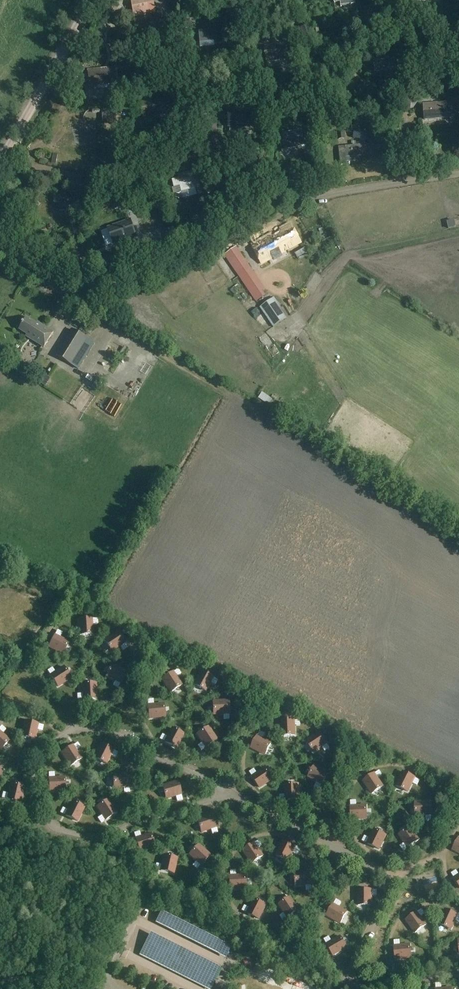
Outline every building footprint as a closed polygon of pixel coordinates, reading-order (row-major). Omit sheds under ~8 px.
[(149,14),(148,9),(154,8),(153,0),(131,0),(134,16),(149,14)] [(182,0),(173,0),(170,6),(177,9),(182,0)] [(308,27),(298,31),(303,42),(312,38),(308,27)] [(180,45),(190,39),(183,29),(173,35),(180,45)] [(223,43),(222,29),(199,31),(200,42),(214,41),(215,44),(223,43)] [(137,57),(141,48),(132,43),(128,52),(137,57)] [(287,60),(285,45),(273,46),(273,45),(265,46),(267,62),(287,60)] [(374,72),(396,70),(395,59),(373,61),(374,72)] [(115,67),(109,68),(88,69),(90,90),(96,89),(96,85),(116,83),(115,67)] [(187,87),(188,78),(175,75),(173,85),(187,87)] [(160,102),(159,98),(157,97),(153,97),(152,99),(152,101),(142,103),(145,118),(172,114),(170,100),(160,102)] [(425,120),(440,118),(440,116),(447,115),(446,105),(424,106),(425,120)] [(249,127),(250,111),(231,110),(230,117),(228,117),(228,125),(230,125),(230,126),(249,127)] [(304,142),(302,132),(283,135),(284,143),(280,144),(282,152),(310,148),(309,141),(304,142)] [(134,155),(139,135),(129,133),(124,153),(134,155)] [(339,141),(346,139),(344,133),(337,135),(339,141)] [(340,165),(347,164),(346,158),(361,156),(360,145),(345,146),(345,150),(339,151),(340,165)] [(196,188),(193,177),(179,181),(178,178),(172,180),(174,187),(180,186),(181,192),(196,188)] [(123,195),(119,202),(130,208),(134,201),(123,195)] [(51,218),(52,207),(41,206),(41,217),(51,218)] [(300,243),(290,225),(279,231),(281,234),(276,237),(274,234),(252,247),(261,264),(274,257),(275,259),(282,255),(281,253),(300,243)] [(110,251),(132,242),(126,226),(104,235),(110,251)] [(248,265),(236,247),(224,256),(236,273),(248,265)] [(223,280),(215,284),(219,290),(226,285),(223,280)] [(227,288),(221,291),(228,302),(233,299),(227,288)] [(280,308),(282,307),(275,297),(260,307),(267,317),(280,308)] [(43,325),(30,317),(22,328),(30,333),(29,335),(46,346),(56,331),(44,323),(43,325)] [(80,370),(96,343),(72,328),(56,355),(80,370)] [(43,375),(39,383),(45,387),(50,379),(43,375)] [(57,406),(64,411),(75,398),(69,393),(57,406)] [(100,409),(105,401),(99,397),(94,405),(100,409)] [(80,635),(93,634),(92,619),(79,620),(80,635)] [(112,651),(125,643),(117,632),(104,640),(112,651)] [(63,654),(69,642),(55,635),(49,647),(63,654)] [(120,683),(126,671),(112,664),(107,676),(120,683)] [(58,687),(71,678),(64,667),(51,676),(58,687)] [(177,677),(181,675),(178,669),(173,672),(177,677)] [(91,679),(99,685),(97,687),(103,691),(108,684),(102,680),(105,676),(98,670),(91,679)] [(205,691),(213,677),(201,671),(194,685),(205,691)] [(170,692),(181,685),(173,672),(162,679),(170,692)] [(83,699),(96,699),(96,683),(83,684),(83,699)] [(214,715),(229,714),(228,701),(213,702),(214,715)] [(149,718),(165,717),(164,704),(148,706),(149,718)] [(282,736),(295,735),(294,720),(281,720),(282,736)] [(34,739),(38,724),(25,721),(22,736),(34,739)] [(206,747),(217,740),(208,727),(197,734),(206,747)] [(176,748),(184,734),(172,728),(165,742),(176,748)] [(9,740),(0,732),(0,750),(9,740)] [(313,752),(326,743),(319,733),(306,741),(313,752)] [(265,755),(271,743),(257,736),(251,748),(265,755)] [(106,764),(113,750),(101,744),(94,758),(106,764)] [(70,766),(81,759),(73,746),(62,753),(70,766)] [(58,748),(51,753),(59,767),(66,763),(58,748)] [(322,784),(328,773),(314,765),(308,777),(322,784)] [(260,788),(273,779),(265,768),(252,777),(260,788)] [(407,792),(414,778),(403,772),(396,786),(407,792)] [(114,788),(129,787),(129,774),(113,775),(114,788)] [(372,794),(383,787),(374,774),(363,781),(372,794)] [(50,792),(65,791),(64,778),(49,779),(50,792)] [(166,799),(181,794),(177,782),(162,786),(166,799)] [(20,802),(24,787),(11,784),(8,799),(20,802)] [(286,800),(299,800),(298,784),(285,785),(286,800)] [(106,820),(117,813),(108,800),(97,807),(106,820)] [(77,821),(84,807),(72,802),(65,816),(77,821)] [(416,815),(431,815),(430,802),(415,802),(416,815)] [(351,820),(367,819),(366,806),(350,807),(351,820)] [(201,832),(216,827),(212,815),(197,820),(201,832)] [(408,847),(419,840),(410,827),(399,835),(408,847)] [(379,849),(386,835),(374,830),(367,844),(379,849)] [(140,851),(155,846),(151,834),(136,839),(140,851)] [(288,861),(295,847),(283,842),(276,855),(288,861)] [(252,863),(263,856),(254,843),(243,851),(252,863)] [(201,865),(210,855),(198,845),(189,854),(201,865)] [(173,873),(177,858),(164,855),(161,871),(173,873)] [(296,885),(311,884),(310,871),(295,872),(296,885)] [(231,889),(247,888),(246,875),(231,876),(231,889)] [(358,905),(371,905),(371,890),(358,890),(358,905)] [(288,917),(298,910),(290,897),(279,904),(288,917)] [(259,919),(266,905),(254,899),(247,913),(259,919)] [(340,923),(346,912),(333,904),(326,916),(340,923)] [(451,929),(457,915),(445,910),(439,924),(451,929)] [(415,933),(425,925),(416,913),(406,920),(415,933)] [(333,956),(347,948),(340,937),(327,944),(333,956)] [(395,959),(411,958),(410,945),(394,946),(395,959)]
